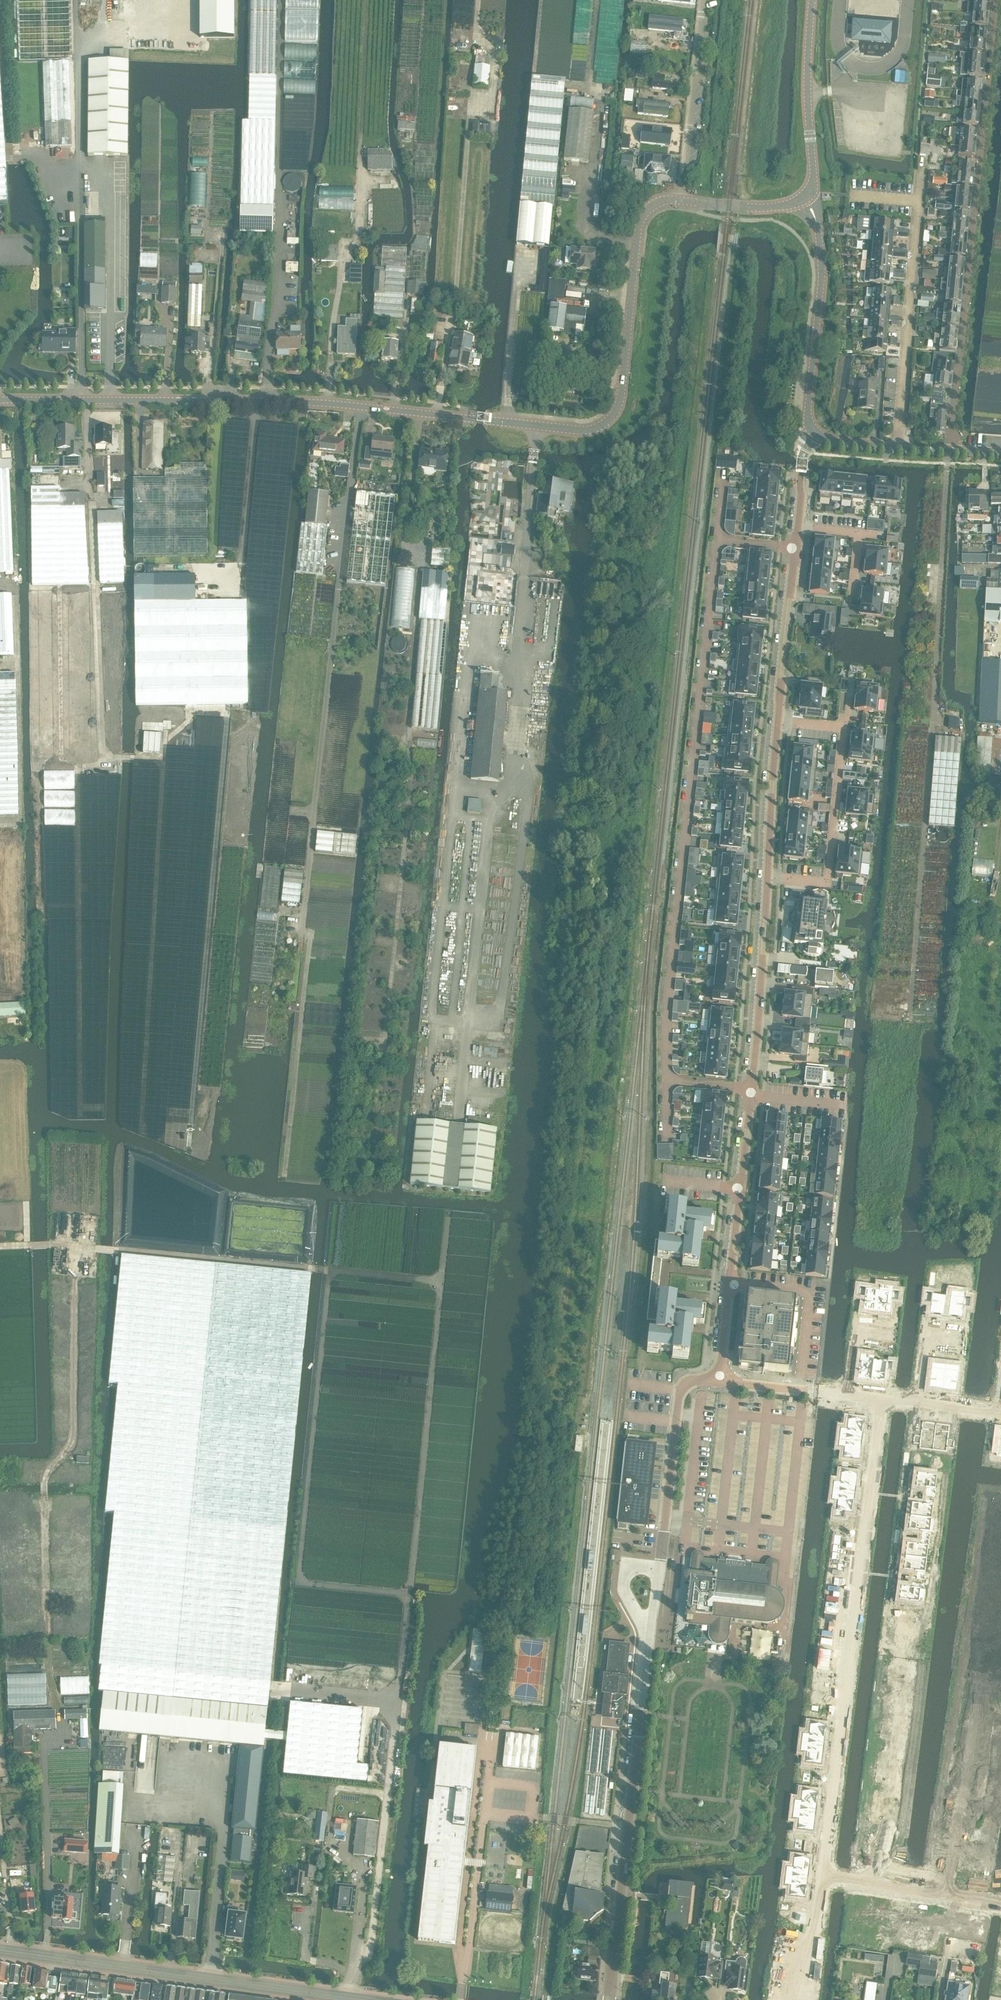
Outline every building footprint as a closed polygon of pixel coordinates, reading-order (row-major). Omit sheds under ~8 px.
[(46,148),(72,147),(70,63),(55,63),(55,61),(73,61),(71,0),(18,0),(20,62),(43,61),(46,148)] [(200,38),(234,38),(234,0),(200,0),(200,38)] [(247,122),(242,122),(241,180),(240,207),(272,208),(277,0),(251,0),(247,122)] [(286,10),(318,11),(318,0),(286,0),(286,10)] [(968,3),(967,14),(973,15),(988,16),(988,15),(989,13),(989,11),(989,9),(989,5),(972,3),(972,4),(968,3)] [(286,11),(285,41),(317,42),(318,12),(286,11)] [(970,21),(970,25),(987,27),(987,23),(988,22),(988,19),(988,17),(988,16),(973,15),(972,21),(970,21)] [(686,41),(688,21),(649,17),(648,30),(666,32),(665,39),(686,41)] [(852,40),(888,43),(890,25),(854,22),(852,40)] [(969,29),(969,34),(971,34),(970,40),(985,42),(985,41),(986,39),(987,36),(986,35),(986,31),(969,29)] [(943,46),(943,50),(966,52),(967,51),(984,53),(985,49),(986,48),(986,45),(985,43),(985,42),(970,40),(970,46),(968,46),(967,48),(951,47),(943,46)] [(630,53),(646,54),(647,43),(631,41),(630,53)] [(960,54),(959,59),(961,59),(961,65),(983,67),(983,66),(984,64),(984,61),(984,60),(984,56),(960,54)] [(928,61),(928,63),(944,64),(944,63),(945,56),(929,55),(928,61)] [(474,87),(488,88),(490,58),(476,57),(474,87)] [(89,157),(128,157),(129,63),(89,62),(89,157)] [(927,75),(935,76),(936,65),(928,65),(927,75)] [(961,65),(960,76),(982,78),(982,74),(983,73),(983,70),(983,68),(983,67),(961,65)] [(636,69),(635,78),(645,79),(645,70),(636,69)] [(664,83),(665,76),(653,75),(652,89),(673,91),(673,84),(664,83)] [(532,76),(520,204),(553,207),(559,139),(563,95),(565,80),(565,79),(532,76)] [(926,86),(940,88),(941,77),(927,76),(926,86)] [(962,80),(961,91),(966,92),(981,93),(982,82),(962,80)] [(625,90),(623,102),(632,103),(633,91),(625,90)] [(925,99),(933,99),(934,91),(925,90),(925,99)] [(966,92),(965,103),(980,104),(981,93),(966,92)] [(924,107),(933,108),(934,100),(925,99),(924,107)] [(669,117),(670,105),(636,101),(636,107),(637,108),(637,114),(669,117)] [(959,102),(958,108),(964,108),(964,114),(979,115),(980,104),(965,103),(959,102)] [(564,161),(588,164),(593,113),(569,111),(564,161)] [(398,131),(400,131),(415,132),(416,118),(404,117),(404,114),(400,114),(400,117),(397,117),(397,121),(399,121),(398,131)] [(957,119),(956,124),(963,124),(963,125),(978,126),(979,115),(964,114),(963,120),(957,119)] [(473,122),(472,134),(490,135),(491,123),(473,122)] [(669,144),(671,130),(641,126),(639,141),(669,144)] [(952,129),(950,142),(975,144),(976,144),(975,144),(976,140),(976,139),(977,137),(977,134),(976,133),(977,132),(977,131),(952,129)] [(622,136),(621,149),(623,149),(629,149),(630,136),(624,136),(622,136)] [(950,142),(950,146),(959,147),(958,156),(974,158),(974,157),(974,156),(975,154),(975,151),(975,150),(975,148),(975,144),(975,145),(975,144),(950,142)] [(920,144),(919,155),(929,156),(930,145),(920,144)] [(368,151),(368,167),(368,170),(392,170),(392,158),(387,150),(368,151)] [(670,173),(671,158),(644,156),(642,171),(670,173)] [(633,158),(622,157),(621,167),(626,168),(626,173),(632,174),(633,158)] [(959,163),(958,174),(973,176),(974,164),(959,163)] [(6,171),(0,171),(0,204),(8,204),(6,171)] [(953,174),(952,185),(972,187),(973,176),(958,174),(953,174)] [(945,185),(944,192),(956,193),(955,199),(970,200),(972,189),(957,188),(957,186),(946,185),(945,185)] [(936,199),(935,209),(954,211),(954,210),(969,211),(970,200),(955,199),(955,205),(948,204),(948,201),(936,199)] [(553,207),(520,204),(516,245),(549,248),(553,207)] [(239,232),(272,233),(272,208),(240,207),(239,232)] [(954,212),(953,223),(968,225),(969,214),(954,212)] [(870,218),(869,231),(893,233),(894,228),(894,223),(893,223),(893,220),(886,219),(886,222),(875,221),(876,218),(870,218)] [(953,223),(952,234),(967,236),(968,225),(953,223)] [(105,224),(85,224),(85,289),(85,310),(86,310),(101,310),(106,310),(106,288),(105,288),(105,224)] [(191,226),(191,234),(200,234),(200,226),(191,226)] [(869,231),(874,232),(873,242),(892,243),(893,238),(893,233),(869,231)] [(951,240),(951,245),(966,247),(967,236),(952,234),(951,240)] [(407,285),(406,295),(422,296),(423,285),(424,269),(425,257),(424,253),(426,237),(416,236),(412,244),(410,246),(410,252),(409,252),(409,257),(407,285)] [(243,240),(242,239),(241,240),(235,244),(239,251),(247,246),(243,240)] [(869,242),(868,252),(907,255),(907,251),(892,250),(892,243),(873,242),(869,242)] [(322,262),(338,263),(339,245),(322,244),(322,262)] [(938,249),(938,256),(949,257),(950,257),(950,256),(965,258),(966,247),(951,245),(950,250),(938,249)] [(374,293),(373,318),(402,320),(405,257),(406,248),(382,247),(381,267),(385,267),(385,268),(375,268),(374,293)] [(595,250),(571,248),(570,265),(577,265),(576,270),(591,271),(591,266),(594,266),(595,250)] [(868,252),(867,262),(891,264),(891,258),(906,259),(907,255),(868,252)] [(949,259),(948,270),(963,271),(965,260),(949,259)] [(867,262),(866,272),(890,274),(890,269),(891,264),(867,262)] [(189,283),(202,283),(202,267),(189,267),(189,283)] [(945,269),(943,280),(962,282),(963,271),(948,270),(945,269)] [(923,278),(935,279),(936,272),(924,271),(923,278)] [(866,272),(865,282),(869,283),(889,285),(890,274),(866,272)] [(566,281),(549,279),(547,305),(551,306),(547,330),(563,332),(564,324),(577,325),(576,336),(583,337),(586,310),(554,306),(555,298),(564,299),(566,281)] [(942,280),(940,291),(946,291),(961,293),(962,282),(943,280),(942,280)] [(244,281),(242,301),(251,302),(266,304),(268,284),(244,281)] [(931,281),(924,281),(924,289),(933,290),(933,287),(930,287),(931,281)] [(163,283),(161,304),(175,305),(176,284),(163,283)] [(187,328),(200,328),(202,287),(189,286),(187,328)] [(872,289),(871,300),(890,301),(891,291),(872,289)] [(946,291),(945,303),(960,304),(961,293),(946,291)] [(871,300),(870,310),(889,312),(890,301),(871,300)] [(936,310),(936,315),(959,317),(960,306),(944,305),(944,311),(936,310)] [(870,310),(869,320),(888,322),(889,312),(870,310)] [(924,314),(923,322),(935,323),(935,320),(936,315),(924,314)] [(936,315),(935,320),(943,321),(942,327),(958,328),(959,317),(936,315)] [(236,344),(234,353),(257,356),(261,324),(239,320),(236,338),(246,340),(246,345),(236,344)] [(869,320),(868,330),(888,332),(888,322),(869,320)] [(338,329),(337,354),(355,355),(355,338),(356,338),(357,329),(356,329),(356,321),(349,321),(346,321),(345,329),(338,329)] [(136,326),(136,337),(141,338),(141,346),(166,347),(166,330),(161,330),(161,328),(155,327),(155,330),(142,329),(142,327),(136,326)] [(290,334),(276,334),(276,350),(277,350),(277,356),(289,356),(289,350),(299,351),(300,334),(300,326),(290,326),(290,334)] [(934,335),(934,340),(957,342),(958,331),(942,329),(941,336),(934,335)] [(43,334),(43,352),(44,352),(44,351),(54,352),(54,353),(54,350),(74,351),(74,353),(75,353),(75,331),(58,330),(57,334),(44,334),(43,334)] [(868,330),(867,340),(887,342),(888,332),(868,330)] [(454,334),(451,349),(461,351),(463,336),(454,334)] [(463,336),(461,351),(470,353),(473,337),(463,336)] [(184,351),(191,352),(191,354),(203,355),(204,344),(209,345),(210,339),(191,337),(191,340),(185,340),(184,351)] [(867,340),(866,351),(886,353),(887,342),(867,340)] [(934,340),(933,345),(940,345),(940,351),(955,353),(957,342),(934,340)] [(428,364),(438,366),(442,344),(432,342),(428,364)] [(382,343),(381,361),(397,362),(398,344),(382,343)] [(545,348),(544,359),(550,360),(549,371),(547,383),(557,384),(557,388),(574,390),(575,380),(566,379),(567,374),(559,373),(560,361),(561,361),(563,350),(545,348)] [(448,367),(458,369),(461,351),(451,349),(448,367)] [(461,351),(458,369),(467,371),(470,353),(461,351)] [(933,353),(931,374),(936,374),(952,376),(953,368),(954,364),(953,363),(946,362),(947,354),(933,353)] [(932,395),(931,405),(937,406),(942,406),(944,396),(941,396),(942,388),(949,389),(950,389),(951,385),(952,376),(936,374),(933,395),(932,395)] [(863,384),(859,384),(858,409),(873,410),(874,385),(870,384),(863,384)] [(931,405),(929,420),(934,420),(933,435),(944,436),(945,426),(947,415),(946,415),(946,412),(938,412),(938,414),(936,414),(937,406),(931,405)] [(142,471),(161,471),(161,466),(171,467),(171,455),(162,455),(163,424),(143,424),(142,471)] [(94,437),(94,444),(96,444),(96,446),(107,445),(107,452),(119,452),(119,433),(112,433),(112,427),(95,428),(95,437),(94,437)] [(80,446),(73,446),(73,429),(58,429),(58,450),(68,450),(68,458),(80,458),(80,446)] [(325,434),(314,433),(312,452),(342,455),(344,441),(325,439),(325,434)] [(373,438),(371,449),(365,449),(364,460),(370,461),(371,453),(390,456),(392,440),(373,438)] [(437,452),(436,453),(421,451),(419,468),(435,469),(435,471),(445,472),(447,453),(437,452)] [(717,456),(716,467),(736,469),(737,459),(717,456)] [(133,542),(134,556),(207,556),(206,534),(206,512),(206,464),(174,465),(174,471),(164,471),(164,478),(133,479),(133,542)] [(753,464),(752,480),(758,481),(778,483),(779,483),(780,471),(773,470),(774,466),(753,464)] [(335,467),(334,476),(348,478),(349,465),(340,465),(340,468),(335,467)] [(9,471),(9,470),(0,470),(0,572),(13,572),(9,471)] [(98,487),(106,487),(105,474),(97,474),(98,487)] [(819,480),(819,488),(820,488),(819,498),(831,500),(831,497),(833,476),(831,476),(831,475),(830,475),(828,475),(822,475),(821,480),(819,480)] [(833,476),(831,497),(841,498),(844,477),(838,476),(837,476),(835,476),(833,476)] [(841,498),(840,501),(852,502),(853,500),(852,500),(854,478),(849,477),(848,477),(846,477),(845,477),(844,477),(841,498)] [(854,478),(852,500),(853,500),(863,501),(866,479),(859,479),(859,478),(859,479),(857,478),(856,478),(854,478)] [(875,486),(873,501),(885,503),(885,507),(888,482),(887,481),(881,480),(881,481),(876,480),(875,482),(875,483),(875,485),(875,486)] [(538,493),(535,515),(548,517),(548,511),(558,513),(558,509),(570,511),(573,484),(552,481),(552,482),(555,483),(554,495),(538,493)] [(778,483),(758,481),(757,491),(754,491),(778,494),(779,488),(778,488),(778,483)] [(888,482),(885,507),(898,509),(899,497),(900,498),(901,490),(900,489),(901,483),(894,482),(893,482),(891,482),(891,481),(890,481),(890,482),(888,482)] [(31,488),(29,488),(31,757),(87,757),(85,488),(60,488),(31,488)] [(309,491),(305,524),(324,527),(328,494),(309,491)] [(778,494),(754,491),(752,502),(776,505),(776,500),(778,500),(778,494)] [(982,492),(981,492),(981,491),(976,491),(976,492),(968,492),(968,510),(982,510),(982,513),(988,513),(988,500),(982,500),(982,492)] [(357,493),(347,583),(385,587),(395,498),(357,493)] [(990,505),(998,505),(998,506),(1000,506),(1000,495),(991,495),(990,505)] [(775,509),(776,505),(752,502),(752,503),(756,503),(755,513),(776,516),(777,509),(775,509)] [(737,522),(738,511),(726,510),(725,521),(736,522),(737,522)] [(98,525),(122,524),(121,512),(97,513),(98,525)] [(775,522),(776,516),(755,513),(754,524),(773,526),(774,522),(775,522)] [(731,522),(725,521),(724,527),(725,531),(727,533),(729,535),(732,536),(734,536),(736,522),(731,522)] [(774,526),(773,526),(750,523),(749,536),(773,539),(774,526)] [(98,525),(100,583),(124,582),(122,524),(98,525)] [(305,524),(302,524),(296,572),(322,575),(326,527),(324,527),(305,524)] [(991,526),(991,536),(997,536),(1000,536),(1000,526),(998,526),(991,526)] [(814,547),(814,548),(814,549),(833,552),(833,551),(834,540),(829,540),(829,538),(821,537),(821,539),(815,538),(815,544),(814,544),(814,545),(815,545),(814,547)] [(514,555),(515,547),(502,546),(502,554),(514,555)] [(988,564),(1000,565),(1000,546),(997,546),(996,556),(988,556),(988,564)] [(874,550),(867,549),(866,561),(887,564),(888,551),(882,551),(882,549),(874,548),(874,550)] [(814,555),(813,560),(834,563),(837,563),(838,552),(833,551),(833,552),(814,549),(814,551),(813,551),(813,552),(814,552),(814,554),(813,554),(813,555),(814,555)] [(772,554),(747,551),(745,563),(769,566),(770,566),(772,554)] [(812,565),(812,571),(831,573),(831,574),(833,574),(834,563),(813,560),(813,562),(812,562),(812,563),(813,563),(812,565)] [(887,564),(866,561),(864,574),(885,576),(887,564)] [(744,574),(769,577),(770,570),(769,570),(769,566),(745,563),(744,574)] [(418,620),(444,622),(448,574),(423,571),(418,620)] [(811,576),(811,582),(830,584),(831,574),(831,573),(812,571),(812,573),(811,573),(812,573),(811,575),(811,576)] [(769,583),(769,577),(744,574),(743,585),(767,587),(767,583),(769,583)] [(134,576),(134,602),(195,602),(195,576),(134,576)] [(960,578),(960,589),(977,589),(978,578),(960,578)] [(997,589),(1000,589),(1000,583),(997,583),(997,580),(990,579),(987,579),(986,588),(997,589)] [(810,587),(809,593),(829,595),(830,584),(811,582),(810,583),(810,584),(810,586),(810,587)] [(766,592),(767,587),(743,585),(747,586),(746,596),(767,598),(768,592),(766,592)] [(861,595),(861,602),(861,603),(884,605),(885,605),(882,604),(883,592),(868,591),(868,590),(867,590),(867,591),(865,590),(864,590),(862,590),(862,595),(861,595)] [(985,590),(984,622),(1000,623),(1000,591),(985,590)] [(13,655),(11,595),(0,595),(0,655),(13,655)] [(766,604),(767,598),(746,596),(745,607),(765,609),(765,604),(766,604)] [(195,602),(134,602),(134,619),(134,648),(135,673),(135,688),(135,705),(140,705),(171,705),(247,704),(246,674),(246,669),(246,634),(246,601),(211,601),(195,602)] [(860,608),(860,615),(866,616),(866,617),(874,618),(874,617),(883,618),(884,605),(861,603),(861,604),(860,604),(860,605),(861,605),(860,607),(860,608)] [(812,617),(810,638),(822,640),(822,638),(823,638),(823,636),(829,637),(829,643),(831,629),(831,628),(829,628),(830,617),(835,617),(836,609),(815,606),(815,607),(814,615),(813,614),(812,617)] [(766,609),(765,609),(744,607),(743,619),(764,621),(766,609)] [(421,621),(411,729),(437,731),(447,623),(421,621)] [(762,642),(763,630),(738,627),(737,639),(738,639),(761,642),(762,642)] [(738,639),(736,650),(761,653),(762,646),(761,646),(761,642),(738,639)] [(761,653),(736,650),(735,661),(759,663),(759,659),(761,659),(761,653)] [(758,668),(759,663),(735,661),(739,662),(738,672),(759,674),(759,668),(758,668)] [(758,681),(759,674),(738,672),(737,683),(756,685),(757,680),(758,681)] [(18,814),(18,755),(14,674),(0,674),(0,815),(18,814)] [(467,731),(475,732),(470,779),(498,782),(507,695),(496,694),(498,678),(499,678),(499,677),(480,675),(480,676),(481,676),(476,720),(472,720),(472,723),(467,722),(467,731)] [(807,685),(801,684),(800,697),(821,699),(823,680),(808,679),(807,685)] [(841,679),(840,692),(847,693),(848,680),(841,679)] [(730,682),(729,694),(756,697),(757,685),(756,685),(737,683),(730,682)] [(855,695),(855,696),(856,696),(856,698),(879,700),(879,701),(881,701),(883,688),(857,685),(856,693),(856,695),(855,695)] [(821,699),(800,697),(800,700),(798,699),(798,707),(799,707),(799,709),(805,710),(804,717),(823,719),(824,711),(819,711),(821,699)] [(855,705),(854,710),(857,710),(857,711),(857,710),(859,711),(860,711),(878,713),(879,701),(879,700),(856,698),(855,699),(854,705),(855,705)] [(754,718),(755,706),(731,703),(730,715),(753,718),(754,718)] [(730,716),(728,726),(753,729),(754,723),(752,722),(753,718),(730,716)] [(949,718),(948,729),(958,730),(959,719),(949,718)] [(752,735),(753,729),(728,726),(727,737),(751,739),(751,735),(752,735)] [(144,733),(143,753),(161,754),(162,734),(144,733)] [(851,741),(850,747),(850,748),(871,750),(871,751),(874,751),(875,738),(857,736),(857,735),(857,736),(855,736),(855,735),(854,735),(854,736),(852,735),(851,741)] [(750,744),(751,739),(727,737),(726,747),(725,747),(725,748),(751,750),(751,744),(750,744)] [(928,826),(954,828),(959,765),(959,757),(960,750),(961,740),(936,738),(935,748),(934,757),(928,826)] [(977,771),(977,775),(989,776),(992,739),(978,738),(975,771),(977,771)] [(793,755),(793,756),(793,758),(817,761),(818,749),(808,748),(808,747),(800,746),(800,747),(794,747),(793,753),(793,755)] [(750,757),(751,750),(725,748),(724,758),(748,761),(749,757),(750,757)] [(871,750),(850,748),(849,760),(855,761),(855,763),(863,763),(863,762),(870,763),(871,750)] [(749,761),(724,758),(723,758),(721,771),(748,773),(749,761)] [(792,763),(792,769),(816,771),(817,761),(793,758),(793,760),(792,760),(793,760),(792,762),(792,763)] [(791,774),(791,779),(815,782),(816,771),(792,769),(792,770),(791,770),(791,771),(792,771),(791,773),(791,774)] [(747,794),(748,782),(724,779),(723,791),(746,794),(747,794)] [(790,784),(789,790),(809,792),(809,793),(813,793),(815,782),(791,779),(790,781),(790,782),(790,784)] [(847,796),(844,795),(843,802),(873,806),(874,796),(868,795),(868,792),(863,792),(863,789),(854,788),(853,791),(848,790),(847,796)] [(789,795),(788,801),(794,802),(794,803),(802,804),(802,803),(807,803),(809,793),(809,792),(789,790),(789,792),(789,793),(789,795)] [(745,799),(746,794),(723,791),(723,792),(726,792),(725,802),(721,802),(746,805),(747,799),(745,799)] [(469,799),(467,813),(481,814),(482,801),(469,799)] [(694,806),(694,810),(700,811),(700,807),(702,807),(703,801),(695,800),(694,806)] [(745,811),(746,805),(721,802),(720,813),(744,816),(744,811),(745,811)] [(843,802),(843,809),(846,810),(845,815),(851,816),(850,819),(860,820),(860,817),(865,817),(866,815),(872,816),(873,806),(843,802)] [(829,812),(830,805),(818,804),(817,811),(829,812)] [(743,820),(744,816),(720,813),(720,814),(724,814),(723,824),(744,826),(744,820),(743,820)] [(788,822),(788,823),(788,825),(807,827),(812,828),(813,816),(803,815),(803,814),(795,814),(794,814),(789,814),(788,820),(788,822)] [(743,833),(744,826),(723,824),(722,835),(741,837),(742,833),(743,833)] [(786,833),(786,834),(787,834),(787,836),(806,838),(807,827),(788,825),(787,831),(787,830),(787,831),(787,833),(786,833)] [(334,833),(317,832),(315,852),(332,853),(334,833)] [(357,836),(334,833),(332,853),(355,856),(357,836)] [(742,837),(741,837),(722,835),(720,847),(741,850),(742,837)] [(785,844),(785,845),(786,845),(785,846),(805,848),(806,838),(787,836),(786,841),(785,842),(786,842),(786,844),(785,844)] [(785,851),(784,858),(790,858),(790,860),(798,861),(798,859),(803,860),(805,848),(785,846),(785,848),(785,849),(785,851),(784,851),(785,851)] [(838,854),(837,860),(838,860),(837,861),(861,864),(862,852),(845,850),(845,849),(844,849),(844,850),(842,849),(841,849),(839,849),(838,854)] [(743,871),(744,859),(718,856),(717,868),(742,871),(743,871)] [(837,867),(836,874),(843,875),(843,876),(851,877),(851,876),(860,876),(861,864),(837,861),(837,863),(837,864),(837,866),(837,867)] [(741,875),(742,871),(717,868),(716,879),(742,882),(743,875),(741,875)] [(280,902),(299,904),(303,871),(284,869),(280,902)] [(741,888),(742,882),(716,879),(716,880),(717,880),(716,890),(739,892),(740,888),(741,888)] [(739,897),(739,892),(716,890),(715,900),(739,903),(740,897),(739,897)] [(814,893),(813,901),(800,899),(800,897),(801,897),(801,896),(799,896),(797,914),(798,915),(798,916),(799,916),(801,916),(801,920),(799,920),(798,920),(797,920),(797,921),(794,944),(795,944),(795,943),(806,945),(804,954),(803,953),(803,954),(806,956),(808,957),(811,957),(813,957),(818,957),(821,956),(821,955),(819,956),(819,953),(820,947),(820,946),(822,947),(825,928),(825,927),(832,928),(831,929),(832,930),(833,927),(834,925),(835,920),(835,918),(835,917),(834,916),(834,914),(833,914),(834,915),(826,915),(827,903),(825,902),(826,894),(827,895),(828,894),(826,893),(824,892),(821,891),(818,891),(816,892),(814,892),(812,893),(813,893),(814,893)] [(739,909),(739,903),(715,900),(714,911),(737,914),(738,909),(739,909)] [(738,914),(737,914),(714,911),(712,924),(737,926),(738,914)] [(740,948),(741,935),(720,933),(718,945),(714,944),(714,945),(739,948),(740,948)] [(739,952),(739,948),(714,945),(713,956),(739,958),(740,952),(739,952)] [(738,965),(739,958),(713,956),(712,966),(737,969),(738,965)] [(827,962),(826,962),(825,968),(826,968),(838,970),(839,970),(840,963),(839,963),(839,964),(827,962)] [(737,973),(737,969),(716,967),(715,977),(737,980),(738,974),(737,973)] [(834,972),(816,970),(815,988),(836,990),(836,985),(832,985),(834,972)] [(736,986),(737,980),(715,978),(714,988),(735,990),(735,986),(736,986)] [(735,990),(714,988),(714,989),(710,988),(708,1000),(734,1003),(735,990)] [(813,990),(792,988),(792,993),(813,996),(813,990)] [(792,993),(785,993),(785,995),(784,995),(784,1002),(784,1005),(811,1008),(813,996),(792,993)] [(674,1001),(673,1013),(678,1014),(688,1015),(689,1011),(695,1012),(696,1003),(691,1003),(684,1002),(674,1001)] [(25,1015),(24,1003),(0,1005),(0,1017),(25,1015)] [(811,1008),(784,1005),(783,1007),(782,1014),(782,1016),(796,1018),(810,1020),(811,1008)] [(732,1024),(733,1011),(709,1009),(707,1021),(731,1024),(732,1024)] [(796,1018),(795,1025),(809,1026),(810,1020),(796,1018)] [(731,1028),(731,1024),(707,1021),(706,1032),(731,1035),(732,1028),(731,1028)] [(795,1025),(795,1032),(809,1033),(810,1026),(809,1026),(795,1025)] [(795,1032),(783,1030),(782,1033),(781,1040),(782,1040),(781,1042),(808,1045),(809,1033),(795,1032)] [(730,1041),(731,1035),(706,1032),(705,1043),(709,1043),(729,1045),(729,1041),(730,1041)] [(808,1045),(781,1042),(781,1045),(781,1044),(780,1052),(780,1054),(795,1056),(807,1057),(808,1045)] [(728,1050),(729,1045),(709,1043),(708,1054),(729,1056),(729,1050),(728,1050)] [(728,1062),(729,1056),(708,1054),(707,1064),(727,1067),(727,1062),(728,1062)] [(727,1067),(707,1064),(705,1077),(726,1079),(727,1067)] [(828,1067),(807,1065),(805,1083),(826,1085),(828,1067)] [(679,1076),(680,1076),(681,1068),(672,1068),(672,1069),(672,1070),(673,1070),(673,1071),(673,1072),(674,1072),(674,1073),(675,1074),(676,1075),(677,1075),(679,1076)] [(725,1107),(726,1094),(701,1091),(700,1104),(704,1104),(724,1107),(725,1107)] [(724,1111),(724,1107),(704,1104),(703,1115),(724,1117),(725,1111),(724,1111)] [(767,1114),(766,1125),(786,1127),(787,1116),(767,1114)] [(723,1124),(724,1117),(703,1115),(702,1126),(722,1128),(723,1124)] [(417,1120),(410,1184),(491,1193),(498,1129),(417,1120)] [(821,1130),(841,1133),(842,1122),(822,1120),(821,1130)] [(766,1125),(764,1136),(784,1138),(786,1127),(766,1125)] [(722,1128),(702,1126),(701,1137),(722,1139),(722,1133),(722,1132),(722,1128)] [(819,1141),(839,1144),(841,1133),(821,1130),(819,1141)] [(764,1136),(763,1146),(783,1149),(784,1138),(764,1136)] [(722,1139),(701,1137),(700,1147),(720,1149),(720,1145),(721,1145),(722,1139)] [(818,1152),(838,1154),(839,1144),(819,1141),(818,1152)] [(763,1146),(762,1157),(782,1159),(783,1149),(763,1146)] [(720,1149),(699,1147),(698,1160),(719,1162),(720,1149)] [(817,1163),(837,1165),(838,1154),(818,1152),(817,1163)] [(762,1157),(761,1168),(781,1170),(782,1159),(762,1157)] [(811,1173),(816,1174),(836,1176),(837,1165),(817,1163),(812,1162),(811,1173)] [(761,1168),(760,1179),(780,1181),(781,1170),(761,1168)] [(815,1185),(835,1187),(836,1176),(816,1174),(815,1185)] [(760,1179),(759,1190),(778,1192),(780,1181),(760,1179)] [(814,1196),(833,1198),(835,1187),(815,1185),(814,1196)] [(758,1194),(757,1205),(781,1207),(782,1196),(758,1194)] [(812,1211),(832,1213),(833,1202),(813,1200),(812,1211)] [(686,1206),(670,1204),(666,1241),(655,1240),(653,1256),(662,1257),(683,1259),(682,1262),(698,1264),(702,1231),(709,1231),(711,1216),(685,1213),(686,1206)] [(757,1205),(756,1216),(776,1218),(777,1208),(781,1208),(781,1207),(757,1205)] [(811,1222),(831,1224),(832,1213),(812,1211),(811,1222)] [(756,1216),(755,1226),(775,1229),(776,1218),(756,1216)] [(810,1233),(830,1234),(831,1224),(811,1222),(810,1233)] [(755,1226),(753,1237),(773,1239),(775,1229),(755,1226)] [(804,1243),(809,1243),(828,1245),(830,1234),(810,1233),(805,1232),(804,1243)] [(753,1237),(752,1248),(772,1250),(773,1239),(753,1237)] [(807,1254),(827,1256),(828,1245),(809,1243),(807,1254)] [(752,1248),(751,1259),(771,1261),(772,1250),(752,1248)] [(806,1265),(826,1267),(827,1256),(807,1254),(806,1265)] [(114,1512),(98,1664),(102,1665),(99,1691),(104,1691),(173,1698),(267,1708),(305,1333),(308,1302),(311,1274),(310,1274),(216,1264),(121,1255),(109,1383),(118,1384),(106,1511),(114,1512)] [(751,1259),(750,1270),(770,1272),(771,1261),(751,1259)] [(805,1276),(825,1278),(826,1267),(806,1265),(805,1276)] [(859,1288),(858,1296),(865,1296),(863,1311),(864,1311),(876,1312),(880,1286),(879,1286),(879,1290),(866,1289),(866,1288),(859,1288)] [(880,1286),(876,1312),(889,1314),(890,1314),(891,1305),(892,1301),(892,1300),(898,1301),(899,1293),(893,1292),(893,1287),(880,1286)] [(925,1293),(924,1302),(931,1303),(929,1314),(932,1314),(934,1316),(938,1317),(941,1315),(943,1316),(946,1291),(932,1289),(932,1293),(925,1293)] [(951,1291),(948,1316),(951,1316),(952,1319),(957,1319),(959,1317),(962,1318),(963,1307),(970,1308),(971,1298),(964,1298),(965,1293),(951,1291)] [(649,1294),(646,1320),(657,1322),(656,1334),(649,1333),(647,1349),(673,1352),(672,1355),(688,1356),(692,1324),(700,1324),(701,1309),(675,1306),(676,1299),(658,1297),(658,1295),(649,1294)] [(743,1348),(740,1368),(788,1373),(788,1371),(785,1370),(786,1361),(789,1361),(794,1312),(792,1311),(793,1302),(795,1302),(796,1300),(748,1295),(748,1297),(751,1297),(750,1307),(747,1307),(746,1314),(749,1315),(748,1324),(745,1324),(744,1339),(746,1339),(745,1348),(743,1348)] [(860,1355),(857,1379),(870,1381),(871,1381),(874,1356),(860,1355)] [(874,1356),(871,1381),(882,1382),(884,1383),(885,1374),(886,1370),(887,1371),(892,1371),(893,1363),(887,1362),(887,1358),(874,1356)] [(932,1363),(929,1388),(942,1390),(945,1365),(932,1363)] [(945,1365),(942,1390),(953,1391),(956,1391),(959,1367),(945,1365)] [(840,1429),(839,1438),(861,1441),(864,1422),(848,1420),(847,1429),(840,1429)] [(914,1435),(913,1443),(920,1444),(919,1448),(933,1450),(936,1423),(925,1422),(922,1422),(921,1436),(914,1435)] [(936,1423),(933,1450),(946,1452),(947,1447),(953,1448),(954,1440),(948,1439),(950,1425),(937,1423),(936,1423)] [(576,1436),(575,1451),(582,1452),(583,1437),(576,1436)] [(839,1438),(838,1447),(844,1448),(843,1458),(859,1460),(861,1441),(839,1438)] [(625,1444),(617,1521),(623,1522),(623,1524),(643,1527),(652,1444),(632,1442),(632,1444),(625,1444)] [(833,1482),(832,1491),(854,1494),(857,1475),(841,1473),(840,1483),(833,1482)] [(915,1479),(914,1483),(916,1485),(915,1488),(923,1489),(926,1489),(926,1490),(925,1496),(935,1497),(936,1490),(940,1491),(942,1477),(917,1474),(917,1477),(915,1479)] [(832,1491),(831,1500),(837,1501),(836,1510),(835,1517),(844,1518),(845,1512),(852,1513),(854,1494),(832,1491)] [(909,1507),(908,1514),(910,1514),(910,1517),(934,1520),(936,1507),(934,1506),(934,1500),(926,1499),(926,1505),(924,1505),(921,1505),(911,1504),(911,1507),(909,1507)] [(908,1528),(908,1531),(917,1532),(921,1533),(922,1533),(921,1539),(929,1540),(930,1534),(932,1534),(934,1520),(910,1517),(908,1528)] [(906,1544),(905,1558),(931,1561),(933,1547),(929,1547),(929,1540),(921,1539),(921,1546),(919,1546),(916,1545),(906,1544)] [(689,1624),(709,1626),(708,1635),(709,1639),(711,1641),(715,1644),(719,1644),(723,1643),(726,1640),(728,1635),(729,1626),(731,1627),(732,1627),(733,1620),(763,1624),(771,1623),(776,1620),(780,1617),(782,1612),(783,1603),(781,1599),(779,1595),(775,1591),(775,1588),(776,1584),(777,1566),(777,1564),(776,1562),(773,1561),(771,1561),(769,1562),(767,1565),(767,1568),(752,1566),(752,1564),(717,1560),(717,1562),(702,1561),(702,1557),(701,1555),(700,1554),(697,1553),(695,1553),(693,1555),(692,1557),(690,1576),(687,1575),(686,1576),(685,1577),(684,1578),(685,1579),(686,1581),(689,1582),(689,1583),(687,1596),(685,1616),(686,1616),(686,1621),(689,1621),(689,1624)] [(902,1560),(901,1568),(903,1568),(903,1571),(912,1572),(916,1573),(917,1573),(916,1579),(924,1580),(925,1574),(930,1575),(931,1561),(905,1558),(904,1561),(902,1560)] [(898,1592),(898,1596),(899,1598),(899,1601),(924,1604),(925,1590),(923,1590),(924,1584),(912,1582),(912,1587),(912,1589),(908,1588),(901,1587),(900,1590),(898,1592)] [(898,1614),(896,1627),(918,1630),(920,1610),(913,1609),(912,1616),(898,1614)] [(894,1630),(893,1638),(895,1638),(894,1641),(909,1643),(908,1649),(915,1650),(918,1630),(896,1627),(896,1630),(894,1630)] [(473,1630),(469,1671),(481,1673),(485,1634),(486,1631),(478,1630),(473,1629),(473,1630)] [(604,1675),(602,1693),(611,1694),(608,1718),(620,1719),(621,1719),(623,1695),(625,1695),(626,1696),(628,1677),(627,1677),(625,1677),(626,1672),(626,1671),(629,1645),(610,1643),(607,1675),(604,1675)] [(893,1654),(891,1668),(913,1670),(915,1650),(908,1649),(907,1656),(893,1654)] [(891,1668),(889,1681),(904,1683),(903,1689),(910,1690),(913,1670),(891,1668)] [(60,1676),(60,1696),(91,1696),(91,1676),(60,1676)] [(104,1691),(100,1731),(169,1738),(240,1745),(234,1804),(232,1825),(231,1829),(233,1829),(230,1860),(250,1862),(253,1831),(256,1831),(264,1747),(263,1747),(264,1739),(265,1730),(267,1708),(104,1691)] [(884,1702),(884,1706),(885,1708),(885,1711),(905,1714),(908,1693),(898,1692),(897,1699),(887,1697),(886,1700),(884,1702)] [(812,1701),(811,1709),(825,1711),(826,1702),(812,1701)] [(265,1730),(264,1739),(267,1739),(274,1740),(276,1740),(280,1740),(281,1741),(285,1741),(287,1741),(284,1776),(330,1780),(337,1781),(367,1784),(369,1767),(358,1766),(363,1710),(291,1703),(288,1732),(286,1732),(282,1732),(281,1732),(277,1731),(275,1731),(268,1731),(265,1730)] [(88,1719),(88,1710),(88,1705),(83,1705),(83,1711),(66,1711),(66,1720),(81,1720),(81,1738),(89,1737),(88,1719)] [(57,1729),(56,1711),(15,1712),(16,1752),(32,1751),(31,1730),(57,1729)] [(881,1728),(880,1732),(882,1734),(882,1737),(892,1738),(891,1745),(901,1746),(903,1726),(884,1723),(883,1726),(881,1728)] [(802,1734),(801,1743),(823,1745),(826,1726),(810,1725),(808,1734),(802,1734)] [(539,1737),(506,1734),(503,1766),(535,1770),(539,1737)] [(801,1743),(800,1752),(806,1753),(805,1762),(821,1764),(823,1745),(801,1743)] [(477,1750),(440,1746),(433,1803),(429,1803),(424,1847),(428,1847),(418,1940),(455,1944),(477,1750)] [(880,1753),(879,1767),(900,1770),(903,1749),(895,1748),(895,1755),(880,1753)] [(879,1767),(877,1780),(891,1782),(890,1789),(898,1790),(900,1770),(879,1767)] [(95,1854),(96,1854),(97,1855),(103,1855),(119,1856),(123,1786),(122,1786),(122,1784),(123,1773),(103,1772),(102,1785),(99,1784),(95,1854)] [(875,1793),(874,1807),(895,1810),(898,1790),(890,1789),(890,1795),(875,1793)] [(794,1800),(793,1809),(815,1812),(818,1793),(802,1791),(801,1801),(794,1800)] [(871,1809),(870,1817),(872,1818),(872,1821),(886,1822),(885,1829),(893,1830),(895,1810),(874,1807),(873,1810),(871,1809)] [(793,1809),(792,1819),(798,1819),(797,1829),(813,1831),(815,1812),(793,1809)] [(318,1813),(317,1820),(325,1821),(326,1814),(318,1813)] [(353,1856),(374,1858),(378,1820),(376,1820),(376,1822),(357,1820),(353,1856)] [(867,1841),(867,1846),(869,1848),(868,1851),(888,1853),(891,1833),(881,1831),(880,1838),(870,1837),(870,1840),(867,1841)] [(65,1840),(64,1852),(86,1853),(87,1841),(65,1840)] [(737,1842),(732,1845),(735,1850),(741,1847),(737,1842)] [(604,1855),(575,1852),(562,1910),(573,1913),(572,1921),(590,1922),(590,1923),(590,1924),(603,1913),(603,1912),(602,1913),(604,1895),(597,1894),(598,1887),(601,1888),(604,1855)] [(115,1869),(129,1870),(129,1857),(116,1856),(115,1869)] [(786,1867),(785,1876),(807,1879),(810,1860),(794,1858),(793,1868),(786,1867)] [(158,1862),(156,1876),(164,1876),(164,1882),(172,1883),(174,1863),(158,1862)] [(292,1873),(291,1881),(288,1881),(286,1894),(305,1896),(307,1879),(313,1880),(315,1868),(302,1866),(302,1873),(291,1872),(291,1873),(292,1873)] [(230,1871),(228,1879),(236,1880),(237,1872),(230,1871)] [(785,1876),(784,1885),(790,1886),(789,1896),(805,1898),(807,1879),(785,1876)] [(691,1898),(692,1884),(668,1882),(667,1896),(667,1903),(675,1904),(674,1912),(666,1912),(664,1926),(680,1927),(681,1923),(687,1924),(686,1928),(687,1928),(689,1914),(688,1913),(690,1898),(691,1898)] [(334,1910),(333,1911),(334,1911),(353,1913),(354,1913),(354,1912),(356,1888),(357,1888),(357,1887),(356,1887),(337,1885),(336,1885),(336,1886),(334,1910)] [(102,1915),(119,1916),(121,1889),(104,1888),(102,1915)] [(22,1914),(35,1912),(33,1895),(32,1895),(32,1890),(26,1890),(27,1896),(20,1896),(22,1914)] [(195,1939),(199,1894),(199,1892),(184,1891),(183,1906),(188,1906),(188,1911),(189,1911),(188,1919),(185,1919),(184,1921),(178,1921),(176,1938),(195,1939)] [(157,1925),(170,1927),(171,1910),(166,1909),(167,1894),(156,1893),(155,1908),(158,1908),(157,1925)] [(512,1896),(487,1893),(485,1909),(511,1912),(512,1896)] [(52,1919),(62,1920),(62,1921),(63,1921),(64,1923),(65,1923),(69,1924),(69,1923),(70,1922),(71,1922),(72,1920),(76,1920),(76,1914),(72,1913),(73,1901),(72,1900),(64,1900),(54,1900),(52,1919)] [(867,1902),(864,1922),(875,1924),(878,1903),(867,1902)] [(878,1903),(875,1924),(886,1925),(887,1923),(893,1924),(895,1913),(888,1912),(889,1904),(878,1903)] [(895,1913),(893,1924),(900,1926),(900,1928),(911,1929),(914,1909),(915,1908),(903,1906),(902,1914),(895,1913)] [(228,1920),(226,1937),(228,1937),(227,1940),(233,1940),(234,1938),(242,1939),(245,1915),(235,1913),(236,1907),(228,1907),(226,1919),(228,1920)] [(923,1931),(922,1932),(934,1933),(933,1937),(940,1938),(942,1926),(935,1925),(937,1912),(935,1911),(935,1909),(928,1908),(928,1910),(926,1910),(926,1911),(923,1931)] [(914,1909),(911,1929),(923,1931),(926,1911),(914,1909)] [(956,1914),(953,1933),(964,1935),(966,1917),(967,1916),(956,1914)] [(966,1917),(964,1935),(974,1937),(977,1918),(966,1917)] [(977,1918),(974,1937),(985,1938),(988,1919),(977,1918)] [(716,1961),(716,1959),(710,1958),(712,1944),(701,1942),(699,1956),(700,1956),(697,1977),(699,1977),(701,1979),(704,1980),(706,1978),(713,1979),(714,1977),(720,1978),(722,1964),(720,1963),(720,1961),(716,1961)] [(907,1959),(907,1964),(920,1966),(918,1977),(935,1980),(938,1964),(929,1963),(929,1962),(930,1958),(908,1954),(907,1959)] [(741,1993),(743,1991),(745,1992),(748,1971),(746,1971),(747,1964),(746,1962),(746,1960),(744,1959),(742,1958),(740,1958),(738,1959),(737,1960),(736,1962),(726,1961),(723,1986),(729,1987),(729,1990),(736,1991),(738,1993),(741,1993)] [(7,1985),(10,1966),(0,1964),(0,1984),(7,1985)] [(595,1966),(578,1965),(577,1979),(594,1980),(595,1966)] [(8,1991),(8,1994),(12,1995),(13,1988),(12,1988),(12,1985),(18,1986),(21,1967),(12,1966),(8,1991)] [(19,1991),(26,1992),(25,1999),(29,1999),(30,1996),(31,1988),(33,1976),(31,1975),(32,1969),(23,1968),(19,1991)] [(33,1988),(31,1988),(30,1996),(34,1997),(36,1989),(46,1990),(47,1988),(47,1987),(49,1987),(48,1993),(56,1994),(58,1978),(48,1977),(49,1973),(47,1973),(46,1971),(42,1970),(41,1972),(36,1971),(33,1988)] [(61,1973),(59,1992),(68,1994),(71,1974),(61,1973)] [(68,1994),(71,1994),(70,1999),(75,1999),(76,1995),(77,1995),(79,1975),(71,1974),(68,1994)] [(651,1999),(674,1999),(676,1987),(668,1986),(669,1975),(660,1974),(659,1985),(661,1985),(660,1993),(652,1992),(651,1999)] [(77,1995),(81,1995),(80,1999),(85,1999),(88,1976),(79,1975),(77,1995)] [(96,1998),(97,1998),(100,1978),(90,1977),(87,1998),(96,1999),(96,1998)] [(97,1999),(98,1999),(111,1999),(107,1998),(110,1979),(100,1978),(97,1998),(97,1999)] [(114,1994),(121,1995),(129,1996),(132,1996),(131,1999),(139,1999),(141,1984),(135,1983),(135,1982),(116,1980),(114,1994)] [(948,1982),(945,1999),(968,1999),(970,1986),(948,1982)] [(150,1985),(141,1984),(139,1999),(148,1999),(150,1985)] [(150,1999),(160,1999),(162,1986),(153,1985),(150,1999)] [(177,1988),(166,1987),(165,1999),(175,1999),(177,1988)] [(175,1999),(185,1999),(187,1989),(177,1988),(175,1999)] [(185,1999),(195,1999),(196,1991),(187,1989),(185,1999)] [(195,1999),(205,1999),(206,1992),(196,1991),(195,1999)]
